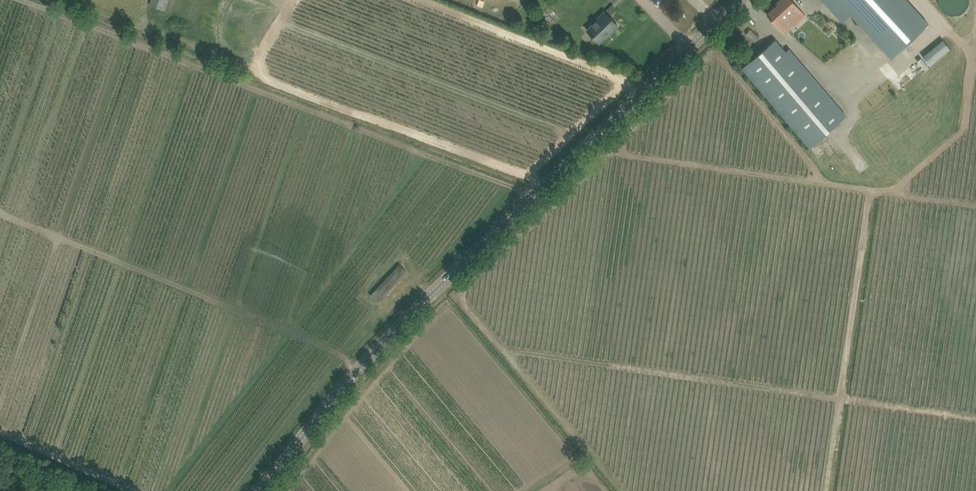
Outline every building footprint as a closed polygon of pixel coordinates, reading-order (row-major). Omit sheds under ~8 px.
[(148,5),(164,10),(168,0),(150,0),(148,5)] [(796,5),(800,2),(798,0),(780,0),(777,3),(778,4),(766,15),(784,34),(790,28),(782,19),(785,16),(789,20),(795,15),(797,17),(799,14),(798,13),(801,10),(796,5)] [(842,22),(850,14),(890,58),(928,23),(927,22),(907,0),(822,0),(842,22)] [(600,18),(587,30),(599,42),(609,33),(617,26),(604,12),(599,17),(600,18)] [(755,31),(748,37),(756,45),(762,40),(755,31)] [(742,68),(808,146),(815,140),(817,138),(844,115),(788,48),(784,52),(781,48),(774,40),(742,68)] [(942,40),(922,56),(929,65),(930,65),(950,49),(942,40)] [(406,270),(400,264),(371,295),(377,301),(406,270)]
